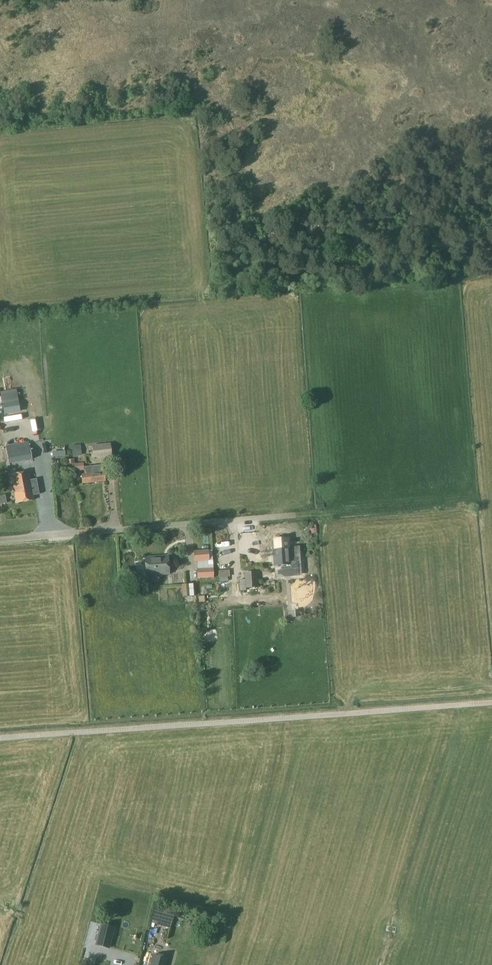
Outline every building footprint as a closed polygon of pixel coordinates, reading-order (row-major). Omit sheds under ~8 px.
[(117,313),(105,314),(105,323),(118,322),(117,313)] [(0,399),(0,411),(14,409),(13,398),(0,399)] [(15,429),(16,438),(23,437),(22,428),(15,429)] [(21,443),(5,446),(8,464),(32,460),(28,442),(21,443)] [(81,444),(72,445),(73,456),(82,456),(81,444)] [(112,456),(112,455),(110,444),(92,445),(93,458),(112,456)] [(75,463),(74,463),(75,471),(84,470),(83,462),(75,463)] [(82,475),(83,484),(105,482),(104,472),(97,473),(96,466),(85,467),(86,475),(82,475)] [(30,472),(11,475),(16,503),(35,500),(34,495),(39,494),(36,479),(31,480),(30,472)] [(274,549),(272,549),(272,566),(289,565),(289,562),(293,562),(293,556),(289,556),(288,537),(273,538),(274,549)] [(208,560),(207,549),(193,551),(194,561),(208,560)] [(228,556),(218,557),(220,578),(230,577),(228,556)] [(168,557),(145,558),(146,575),(169,574),(168,557)] [(300,567),(311,568),(311,558),(301,558),(300,567)] [(199,568),(196,569),(197,578),(213,577),(212,567),(199,568)] [(317,568),(302,569),(302,586),(317,585),(317,568)] [(245,588),(246,588),(258,587),(257,571),(244,573),(245,588)] [(262,583),(273,581),(271,573),(260,576),(262,583)] [(192,584),(181,585),(182,597),(192,596),(192,584)] [(101,923),(96,945),(109,948),(114,926),(101,923)] [(163,938),(174,939),(175,933),(179,934),(180,926),(165,924),(163,938)] [(153,955),(151,964),(166,964),(167,959),(153,955)]
